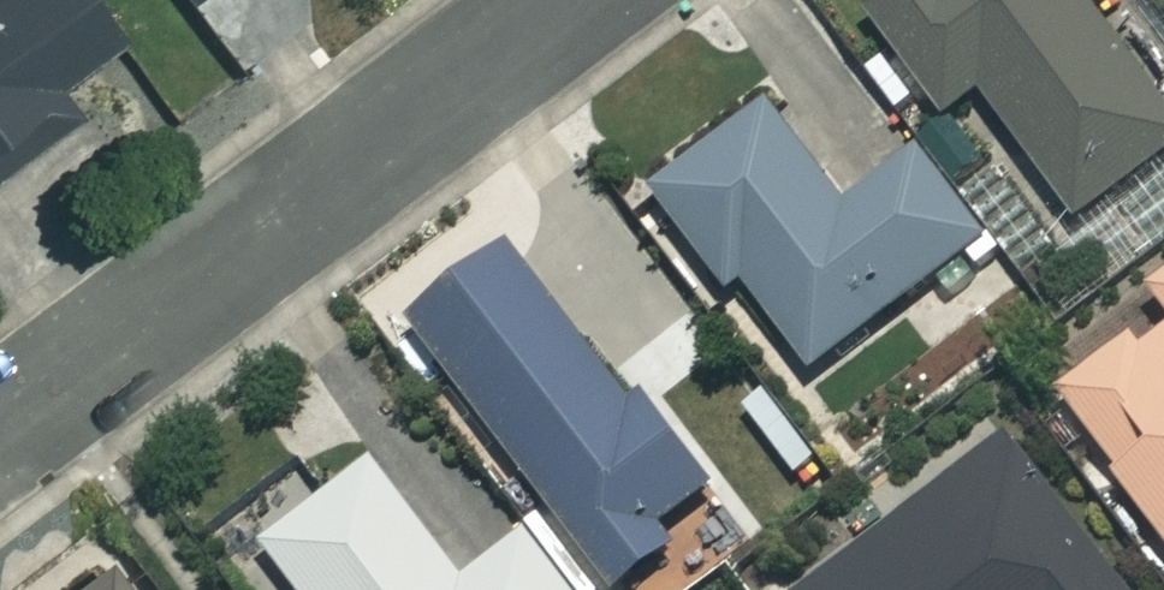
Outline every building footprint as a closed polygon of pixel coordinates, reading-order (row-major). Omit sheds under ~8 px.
[(64,117),(42,88),(105,40),(74,0),(0,0),(0,165),(64,117)] [(862,10),(940,117),(978,90),(1073,221),(1163,155),(1163,114),(1086,7),(1096,0),(876,0),(862,10)] [(839,206),(762,106),(651,191),(726,289),(740,278),(810,369),(981,237),(914,149),(839,206)] [(501,248),(404,323),(609,589),(615,589),(671,547),(658,529),(707,491),(634,396),(622,405),(501,248)] [(1149,290),(1163,311),(1163,280),(1149,290)] [(1057,394),(1163,542),(1163,316),(1057,394)] [(1002,444),(815,589),(1117,589),(1002,444)] [(366,462),(259,544),(295,589),(565,589),(522,534),(459,583),(366,462)] [(96,563),(61,589),(116,589),(96,563)]
